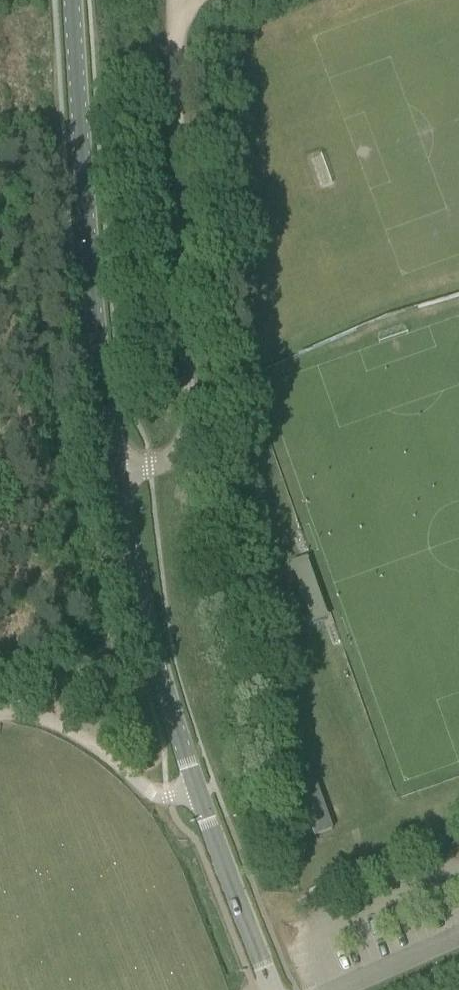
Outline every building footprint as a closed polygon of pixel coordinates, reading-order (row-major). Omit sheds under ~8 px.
[(296,781),(315,835),(332,829),(313,775),(296,781)]
